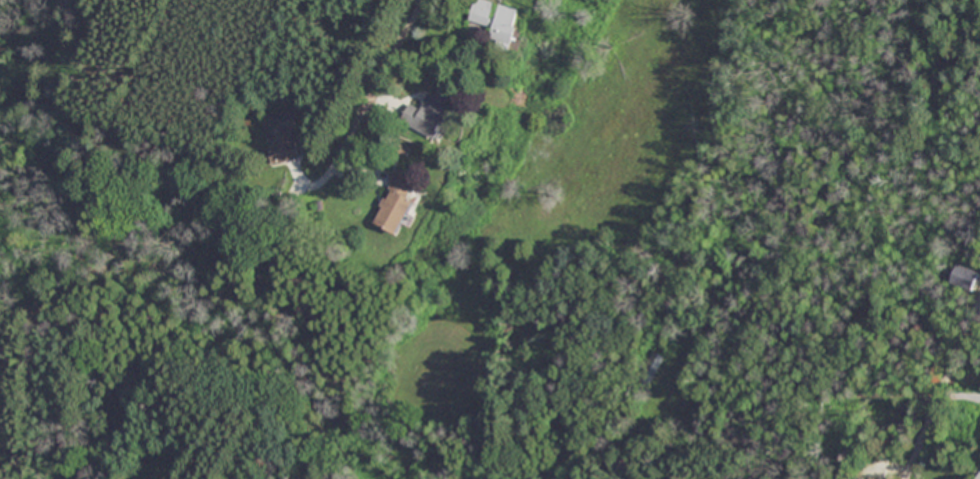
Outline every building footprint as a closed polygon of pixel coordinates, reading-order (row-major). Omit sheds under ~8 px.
[(493,26),(498,2),(489,0),(476,0),(471,21),(493,26)] [(523,8),(500,5),(496,41),(519,43),(523,8)] [(442,139),(459,96),(440,88),(437,96),(426,92),(412,127),(442,139)] [(271,161),(303,157),(298,121),(287,123),(285,113),(264,116),(271,161)] [(379,224),(403,233),(425,177),(402,167),(379,224)] [(635,385),(648,390),(663,358),(651,352),(635,385)]
